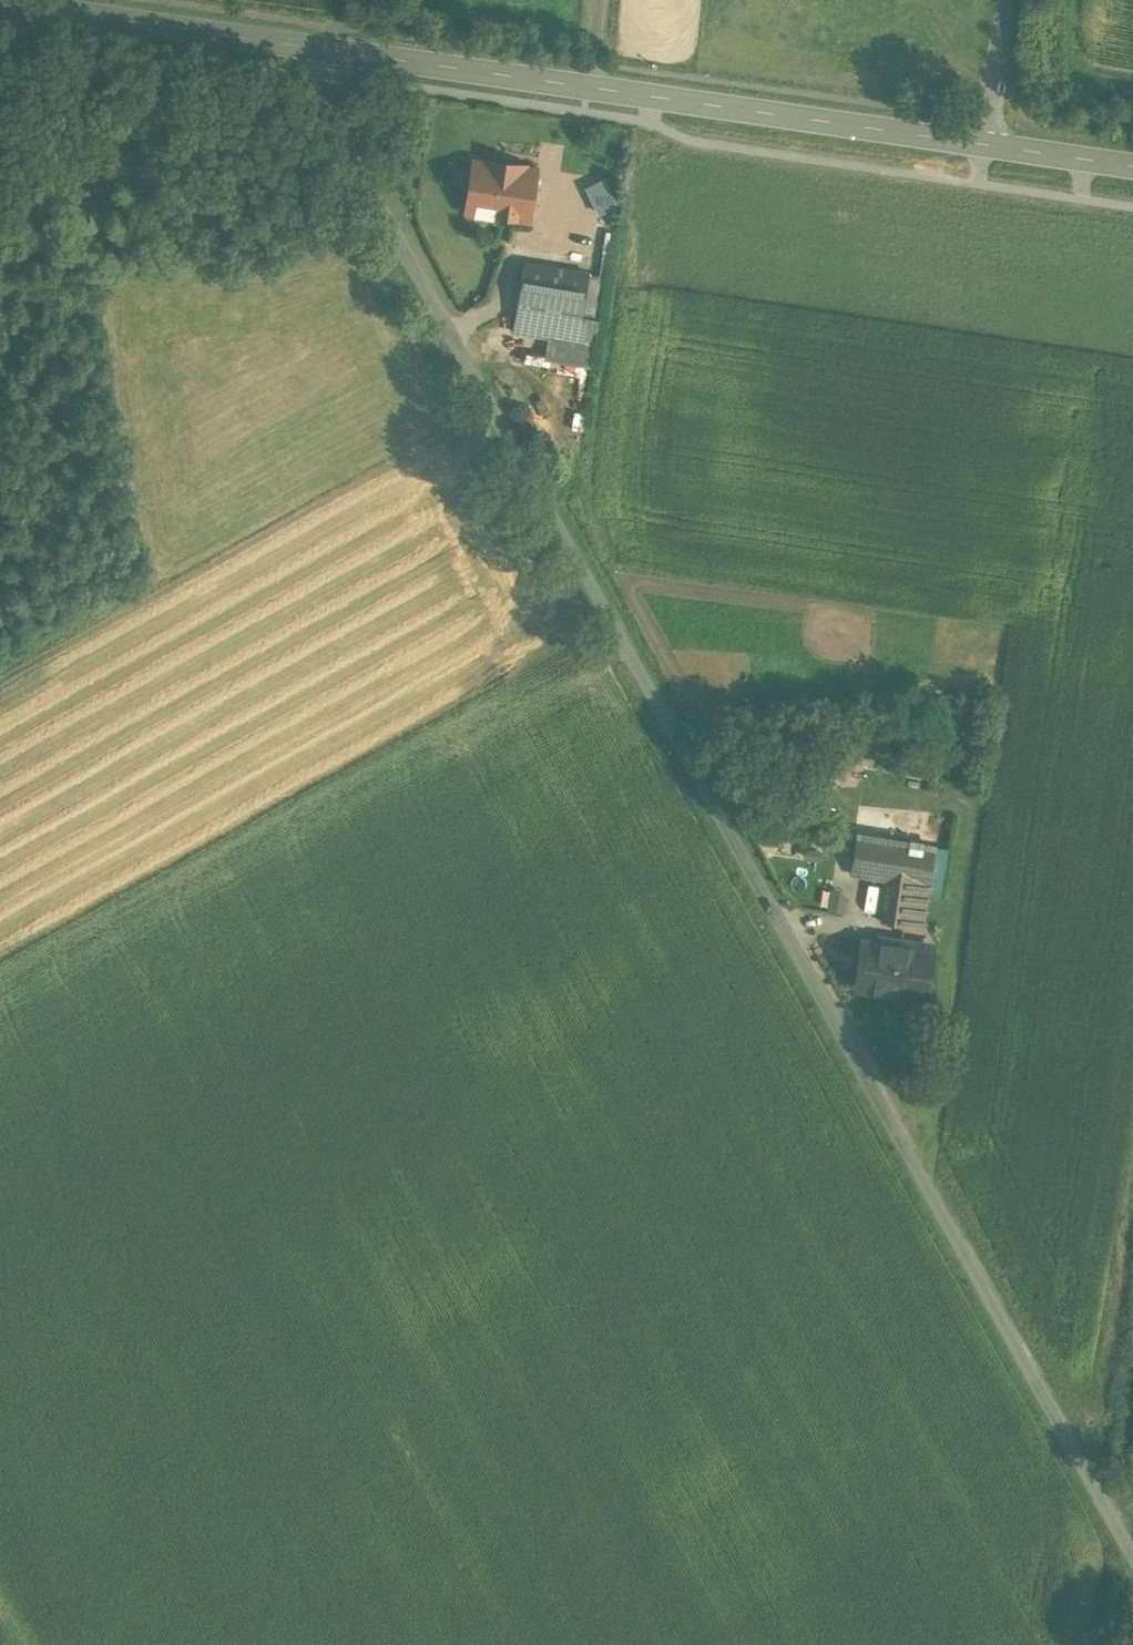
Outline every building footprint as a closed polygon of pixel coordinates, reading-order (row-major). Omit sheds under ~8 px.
[(525,165),(488,159),(487,163),(475,161),(468,209),(476,210),(475,215),(494,217),(495,213),(530,218),(537,170),(525,168),(525,165)] [(604,176),(564,170),(559,202),(555,228),(582,232),(586,206),(599,208),(604,176)] [(590,273),(525,262),(517,306),(583,317),(583,316),(590,273)] [(360,303),(344,306),(347,319),(362,315),(360,303)] [(583,317),(517,306),(513,330),(595,344),(599,319),(583,316),(583,317)] [(936,848),(858,835),(852,872),(890,878),(884,920),(924,927),(936,848)] [(900,945),(864,940),(858,986),(918,995),(926,944),(901,940),(900,945)]
